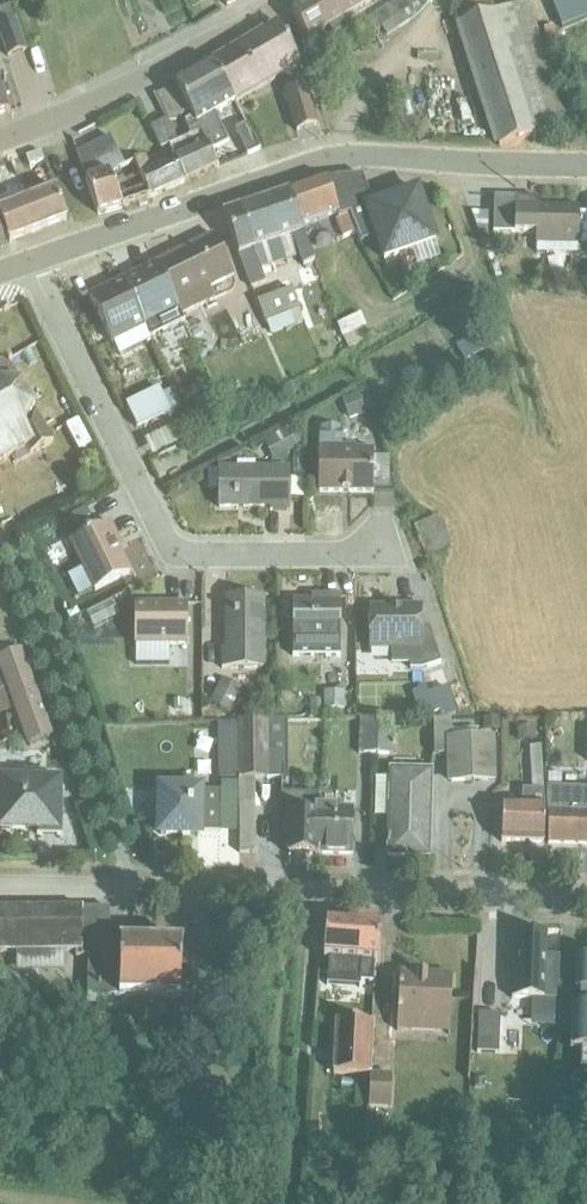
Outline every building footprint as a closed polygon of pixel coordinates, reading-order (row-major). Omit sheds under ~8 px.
[(292,13),(310,42),(329,30),(334,37),(351,26),(347,20),(373,5),(371,0),(313,0),(292,13)] [(359,25),(369,38),(382,29),(424,0),(397,0),(359,25)] [(382,29),(388,37),(415,19),(430,0),(424,0),(382,29)] [(453,2),(500,147),(568,125),(529,3),(494,13),(490,0),(460,0),(453,2)] [(562,31),(586,20),(586,0),(549,0),(562,31)] [(8,58),(26,51),(10,5),(0,9),(0,34),(8,58)] [(276,24),(211,61),(236,103),(300,66),(276,24)] [(211,61),(176,81),(178,85),(211,153),(229,143),(215,115),(231,106),(235,103),(236,103),(211,61)] [(11,113),(6,98),(11,97),(4,76),(0,77),(0,117),(11,113)] [(177,86),(157,95),(168,120),(178,141),(169,146),(176,161),(186,183),(218,168),(211,153),(178,85),(177,86)] [(305,86),(285,92),(297,133),(317,126),(305,86)] [(168,120),(150,128),(160,149),(169,146),(178,141),(168,120)] [(247,124),(235,130),(247,157),(261,150),(247,124)] [(110,137),(77,154),(98,215),(115,211),(124,209),(113,185),(108,176),(125,167),(110,137)] [(146,157),(135,163),(141,175),(152,199),(186,183),(176,161),(151,171),(146,157)] [(124,181),(113,185),(124,209),(152,199),(141,175),(135,163),(125,167),(120,171),(124,181)] [(0,183),(0,217),(10,242),(67,220),(55,190),(25,201),(16,177),(0,183)] [(363,177),(326,180),(338,215),(334,216),(342,238),(359,233),(363,244),(374,240),(383,265),(413,254),(435,246),(436,246),(418,193),(373,208),(363,177)] [(326,180),(290,193),(302,228),(334,216),(338,215),(326,180)] [(290,193),(223,215),(250,287),(267,281),(262,268),(299,256),(303,266),(299,272),(304,285),(321,279),(302,228),(290,193)] [(579,248),(580,214),(580,210),(538,209),(538,199),(495,199),(494,233),(516,233),(516,236),(536,236),(536,254),(578,256),(577,248),(579,248)] [(214,236),(157,265),(182,317),(216,300),(210,290),(235,278),(214,236)] [(435,246),(413,254),(418,266),(440,258),(435,246)] [(157,265),(123,281),(146,329),(151,339),(185,323),(182,317),(157,265)] [(273,286),(256,292),(267,324),(270,333),(303,321),(300,312),(288,278),(273,284),(273,286)] [(109,288),(89,298),(112,345),(114,344),(146,329),(123,281),(114,286),(116,291),(111,293),(109,288)] [(321,286),(304,292),(316,324),(333,318),(321,286)] [(339,323),(337,324),(348,348),(349,349),(353,347),(371,337),(361,312),(339,323)] [(146,329),(114,344),(120,357),(152,342),(151,339),(146,329)] [(477,332),(455,345),(464,360),(486,348),(477,332)] [(11,457),(15,463),(54,441),(10,364),(12,363),(10,359),(8,361),(6,358),(0,362),(0,463),(11,457)] [(203,384),(180,396),(187,411),(211,400),(203,384)] [(173,388),(162,393),(171,412),(182,404),(173,388)] [(161,391),(127,407),(138,428),(167,413),(171,412),(162,393),(161,391)] [(359,394),(342,400),(349,421),(366,415),(359,394)] [(167,413),(138,428),(152,458),(182,443),(167,413)] [(322,433),(319,433),(319,493),(374,493),(374,451),(357,451),(357,447),(343,447),(343,433),(340,433),(341,429),(322,429),(322,433)] [(288,430),(264,443),(274,462),(298,449),(297,446),(304,443),(299,434),(292,437),(288,430)] [(389,459),(374,459),(374,483),(390,483),(389,459)] [(291,470),(219,470),(219,508),(270,508),(270,512),(290,512),(291,470)] [(88,502),(94,516),(122,505),(116,490),(88,502)] [(440,515),(414,524),(425,555),(451,546),(440,515)] [(110,522),(69,542),(93,592),(130,573),(114,541),(118,539),(110,522)] [(63,539),(44,549),(53,566),(71,557),(63,539)] [(84,587),(69,595),(77,609),(92,601),(84,587)] [(101,642),(110,638),(104,624),(121,616),(113,598),(86,609),(101,642)] [(226,649),(221,650),(222,670),(264,670),(265,598),(226,598),(226,649)] [(324,602),(293,602),(293,656),(340,656),(341,598),(324,598),(324,602)] [(188,605),(135,605),(135,646),(188,646),(188,605)] [(401,609),(370,609),(370,652),(391,652),(391,664),(410,665),(410,669),(421,669),(440,663),(428,628),(422,628),(422,606),(401,606),(401,609)] [(7,715),(18,747),(47,737),(34,699),(31,700),(15,653),(0,658),(0,718),(7,715)] [(222,679),(210,703),(230,714),(242,689),(222,679)] [(425,686),(412,691),(421,717),(442,709),(445,717),(456,713),(446,685),(428,692),(425,686)] [(345,692),(323,692),(324,710),(345,710),(345,692)] [(379,721),(377,753),(396,754),(398,720),(379,719),(379,721)] [(360,720),(358,754),(377,755),(377,753),(379,721),(360,720)] [(452,720),(434,720),(435,756),(450,755),(451,782),(493,781),(492,738),(479,738),(479,729),(452,730),(452,720)] [(238,721),(217,721),(218,779),(222,779),(239,779),(238,723),(238,721)] [(286,721),(238,723),(239,779),(239,833),(240,853),(256,853),(255,779),(286,779),(286,721)] [(536,727),(517,728),(518,742),(537,741),(536,727)] [(503,805),(502,843),(544,844),(542,747),(530,748),(532,790),(523,790),(523,805),(503,805)] [(389,817),(388,856),(407,857),(407,846),(430,847),(432,770),(391,769),(391,779),(389,817)] [(2,777),(1,829),(38,830),(37,835),(63,835),(64,779),(2,777)] [(222,791),(221,833),(239,833),(239,779),(222,779),(222,791)] [(376,779),(374,817),(389,817),(391,779),(376,779)] [(161,785),(160,834),(200,835),(200,832),(221,833),(222,791),(205,791),(205,786),(161,785)] [(546,788),(549,844),(586,845),(586,789),(546,788)] [(286,794),(285,834),(290,834),(289,854),(319,855),(320,820),(315,820),(315,809),(319,809),(319,795),(286,794)] [(315,809),(315,820),(320,820),(319,855),(352,856),(353,809),(319,809),(315,809)] [(407,846),(407,857),(429,858),(430,847),(407,846)] [(17,952),(63,952),(76,952),(83,952),(83,908),(83,907),(0,908),(0,952),(17,952)] [(110,908),(83,908),(83,952),(83,957),(89,957),(87,995),(99,995),(181,998),(182,972),(182,943),(122,942),(117,939),(110,939),(110,908)] [(327,924),(324,958),(328,958),(326,985),(360,987),(361,982),(373,983),(374,962),(378,962),(380,928),(327,924)] [(515,951),(513,997),(558,999),(558,991),(560,958),(546,958),(546,936),(520,935),(519,952),(515,951)] [(63,952),(17,952),(17,970),(63,970),(63,952)] [(560,958),(558,991),(575,992),(576,962),(577,959),(560,958)] [(557,1029),(571,1030),(570,1053),(581,1053),(581,1072),(586,1072),(586,962),(576,962),(575,992),(558,991),(558,999),(557,1029)] [(182,972),(181,998),(197,999),(198,972),(182,972)] [(401,974),(397,1032),(450,1035),(453,977),(401,974)] [(87,995),(87,1004),(98,1004),(99,995),(87,995)] [(479,1015),(478,1053),(500,1054),(501,1016),(479,1015)] [(336,1022),(333,1075),(371,1077),(371,1075),(374,1025),(336,1022)] [(371,1077),(369,1109),(391,1110),(393,1076),(371,1075),(371,1077)]
